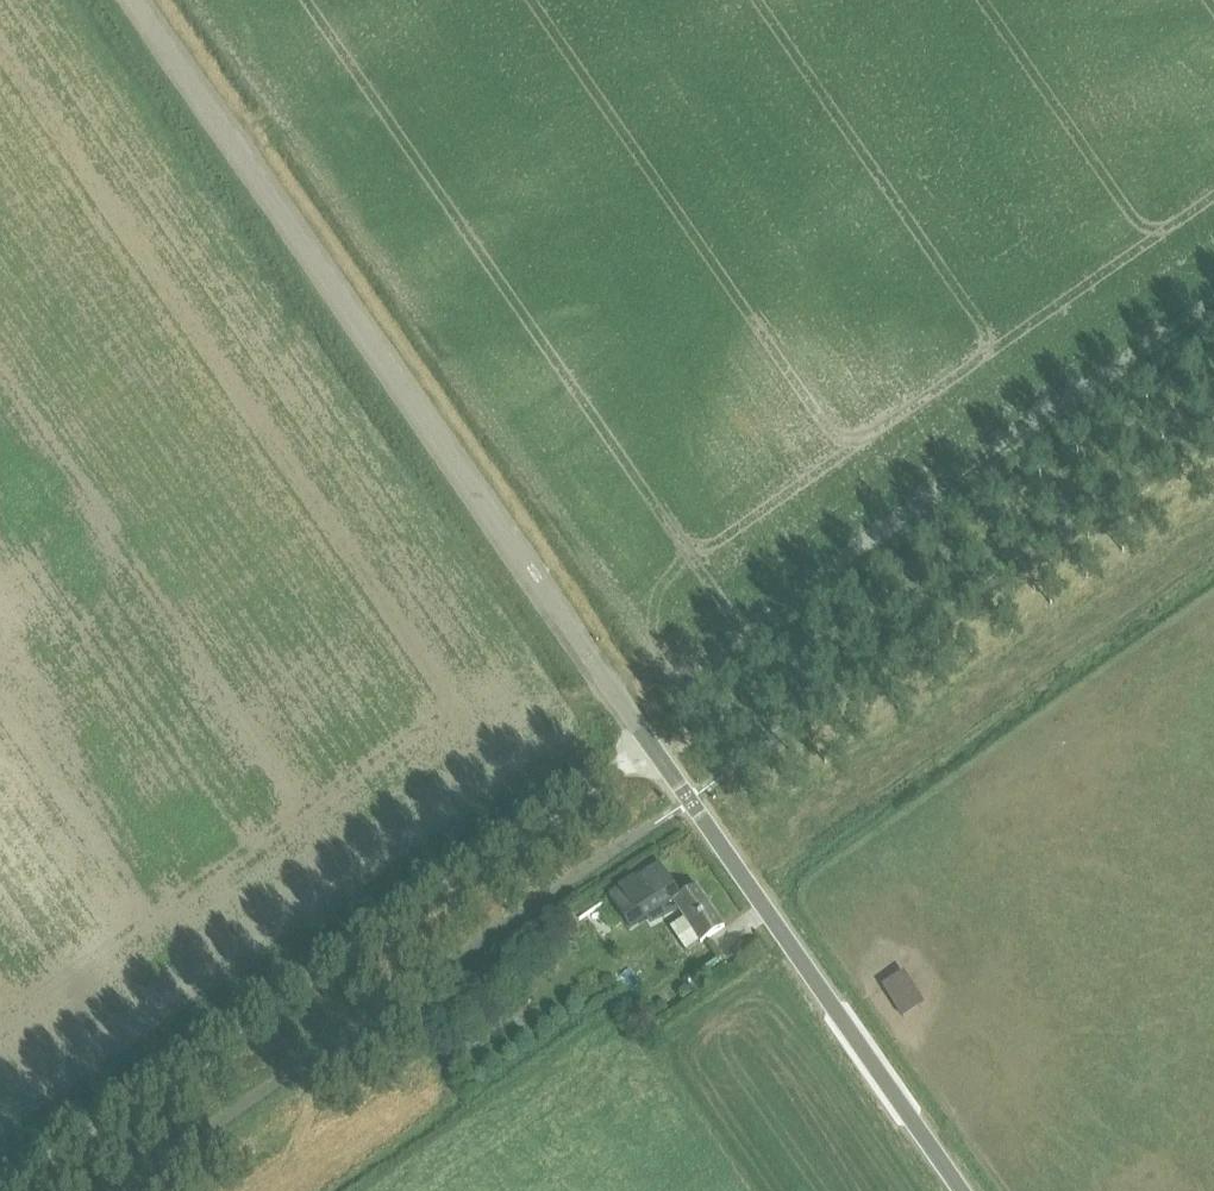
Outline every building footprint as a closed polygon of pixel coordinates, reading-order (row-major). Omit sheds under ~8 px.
[(725,915),(694,873),(669,892),(700,933),(725,915)] [(891,1014),(914,1002),(894,966),(871,979),(891,1014)]
